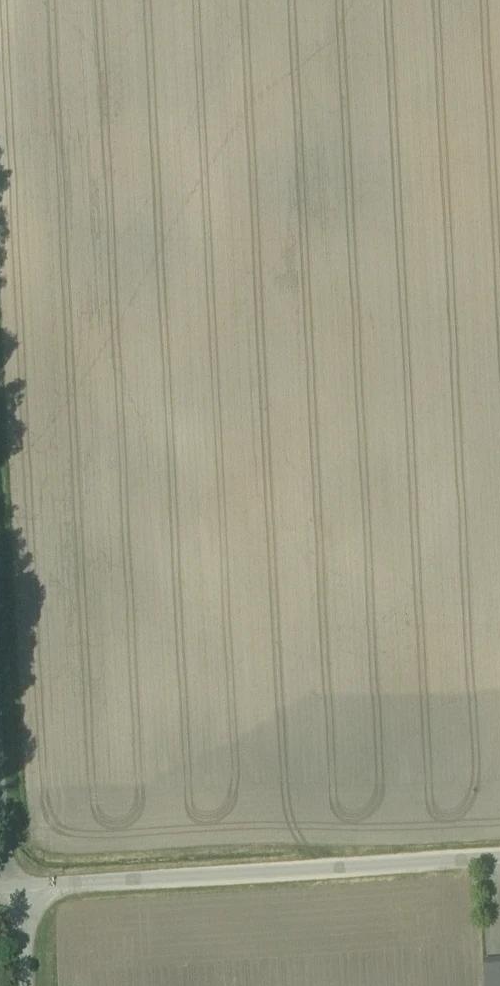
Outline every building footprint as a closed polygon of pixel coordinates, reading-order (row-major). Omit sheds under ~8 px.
[(484,974),(485,985),(499,985),(499,973),(484,974)]
